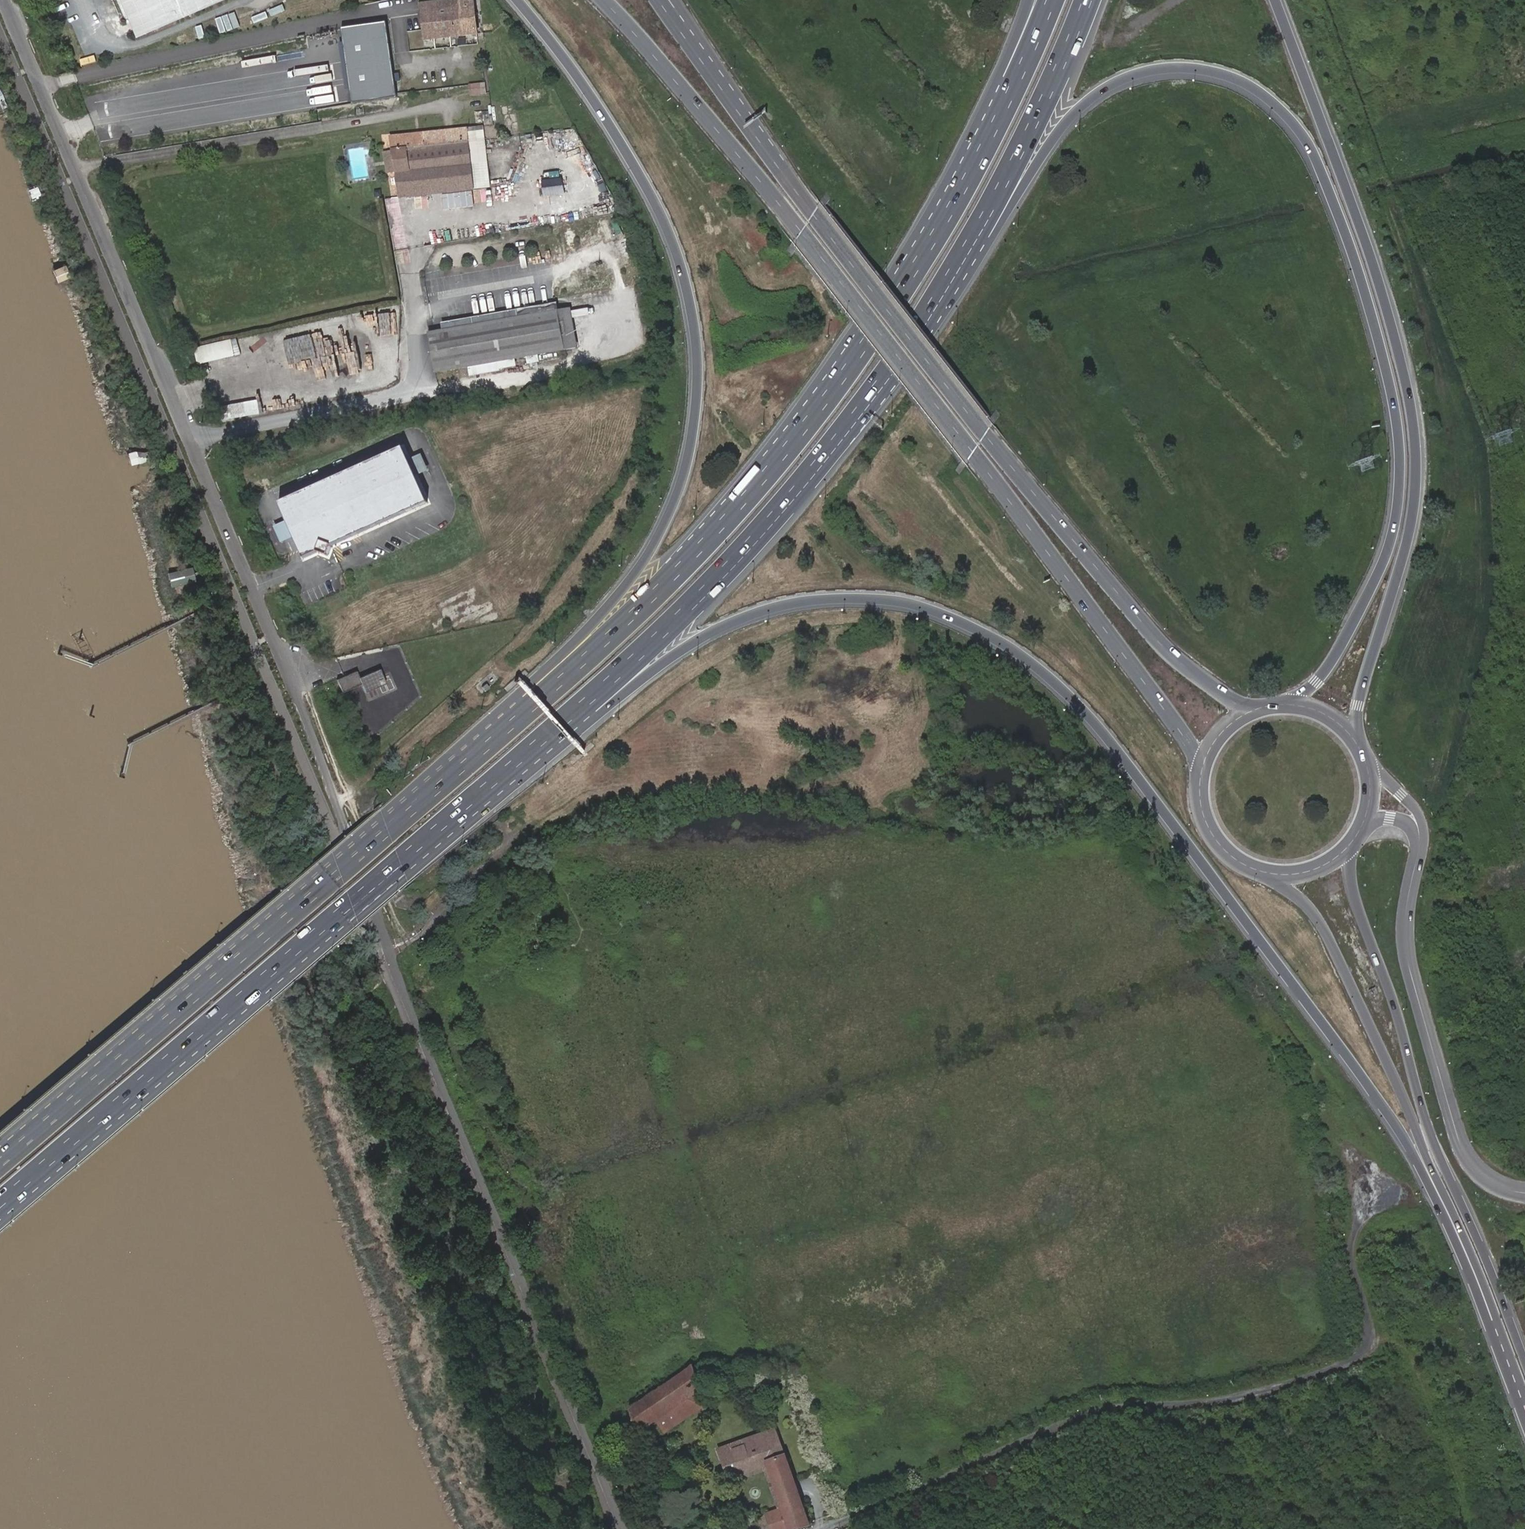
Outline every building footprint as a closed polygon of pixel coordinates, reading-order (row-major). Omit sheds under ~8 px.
[(131,32),(208,0),(118,0),(131,32)] [(486,42),(483,4),(459,5),(460,14),(430,17),(432,46),(486,42)] [(459,5),(429,8),(430,17),(460,14),(459,5)] [(391,22),(347,28),(353,67),(356,93),(357,101),(402,95),(391,22)] [(60,44),(62,50),(68,47),(66,41),(60,44)] [(470,84),(471,96),(488,95),(487,82),(470,84)] [(391,135),(399,195),(474,188),(466,137),(465,128),(451,129),(391,135)] [(474,136),(466,137),(474,188),(482,187),(474,136)] [(544,179),(545,196),(565,195),(564,179),(544,179)] [(542,262),(562,252),(557,243),(537,253),(542,262)] [(515,317),(523,357),(563,351),(557,311),(515,317)] [(433,370),(523,357),(515,317),(427,331),(433,370)] [(231,340),(195,348),(198,365),(235,357),(231,340)] [(228,405),(230,419),(261,414),(259,401),(228,405)] [(309,559),(323,552),(333,556),(337,546),(432,503),(407,448),(284,504),(293,522),(299,536),(309,559)] [(344,693),(363,684),(366,692),(387,684),(380,669),(360,678),(357,671),(338,680),(344,693)] [(361,685),(345,692),(348,700),(364,692),(361,685)] [(655,1417),(664,1431),(709,1405),(689,1370),(626,1407),(638,1428),(655,1417)] [(807,1524),(773,1429),(719,1449),(729,1478),(731,1477),(768,1464),(784,1509),(791,1528),(794,1528),(807,1524)] [(765,1514),(770,1528),(791,1528),(784,1509),(768,1464),(731,1477),(733,1482),(764,1471),(777,1509),(765,1514)]
